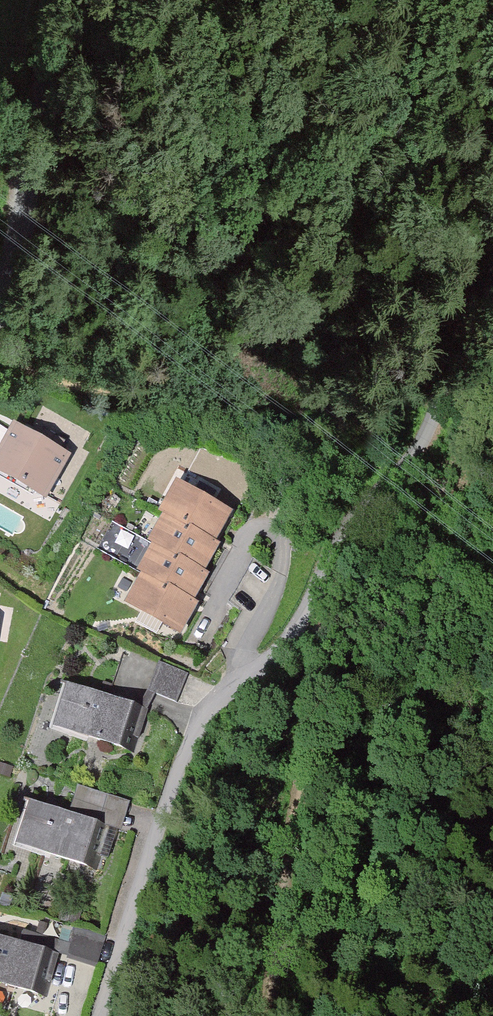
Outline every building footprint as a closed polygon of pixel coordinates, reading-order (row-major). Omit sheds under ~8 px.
[(17,436),(0,467),(0,472),(47,498),(66,463),(17,436)] [(229,521),(180,492),(163,520),(170,524),(154,550),(159,553),(143,580),(149,584),(135,607),(181,635),(201,603),(197,600),(208,582),(202,578),(219,550),(213,546),(229,521)] [(135,699),(147,664),(125,656),(112,691),(135,699)] [(141,718),(71,696),(59,734),(129,756),(141,718)] [(122,826),(127,801),(72,790),(66,815),(122,826)] [(105,840),(36,815),(24,847),(94,872),(105,840)] [(0,948),(0,985),(45,997),(54,963),(0,948)]
